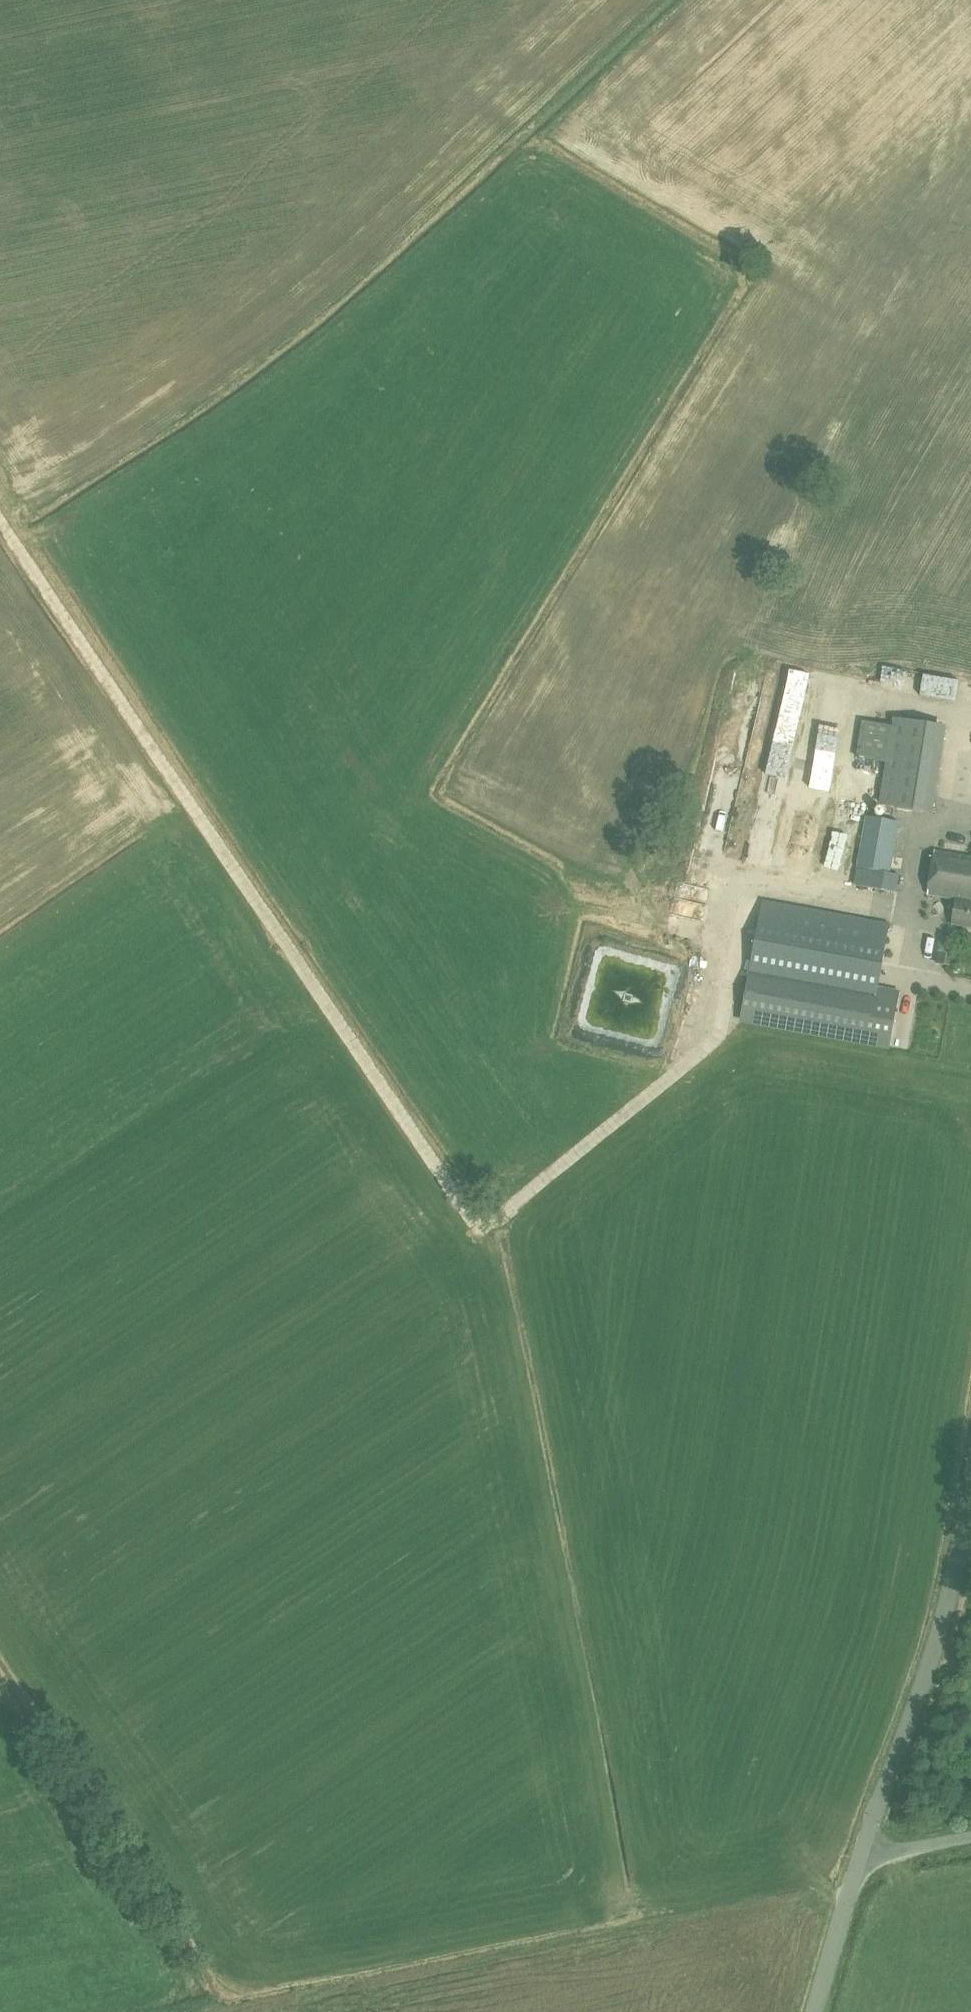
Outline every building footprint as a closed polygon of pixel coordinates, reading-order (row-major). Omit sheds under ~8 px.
[(880,804),(881,804),(934,813),(962,628),(909,620),(881,800),(880,804)] [(960,785),(970,788),(970,760),(968,759),(960,785)] [(781,800),(793,802),(798,766),(773,762),(764,822),(777,824),(781,800)] [(852,899),(881,904),(895,906),(901,875),(891,873),(899,822),(867,816),(852,899)] [(957,900),(970,902),(970,856),(936,850),(928,895),(957,900)] [(763,899),(747,986),(742,1017),(890,1045),(900,990),(878,986),(890,923),(763,899)] [(953,924),(970,927),(970,902),(957,900),(953,924)] [(687,952),(689,940),(673,937),(670,948),(687,952)] [(609,975),(625,960),(622,957),(612,966),(607,960),(600,966),(609,975)]
